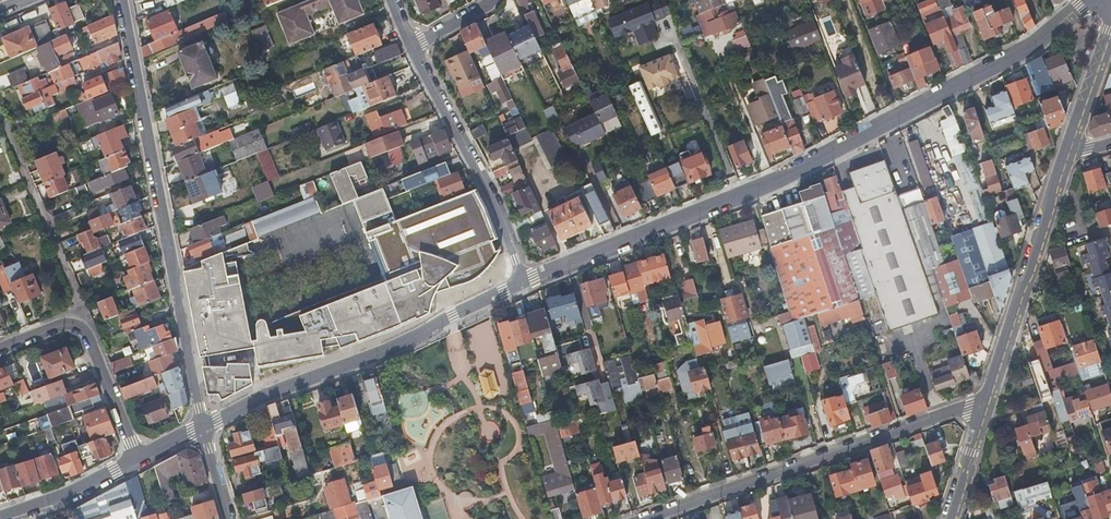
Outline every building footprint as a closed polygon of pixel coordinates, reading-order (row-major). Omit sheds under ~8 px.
[(276,14),(287,41),(312,31),(305,15),(331,5),(339,23),(363,13),(358,0),(309,0),(276,14)] [(432,0),(413,0),(419,15),(435,8),(433,2),(432,0)] [(536,38),(545,33),(534,10),(529,13),(525,3),(532,0),(517,0),(529,24),(536,38)] [(575,18),(595,9),(591,0),(566,0),(575,18)] [(595,9),(595,10),(597,15),(603,12),(601,7),(608,4),(612,2),(615,1),(614,0),(591,0),(595,9)] [(663,16),(657,0),(656,0),(608,19),(611,25),(616,35),(634,28),(640,42),(644,41),(646,42),(650,40),(651,38),(656,36),(650,21),(649,19),(652,18),(653,20),(663,16)] [(695,15),(700,13),(695,0),(689,0),(695,15)] [(700,13),(704,11),(724,4),(732,0),(733,0),(695,0),(700,13)] [(735,12),(739,23),(741,22),(732,0),(724,4),(725,5),(727,11),(733,9),(734,12),(735,12)] [(882,1),(882,0),(861,0),(867,14),(885,7),(882,1)] [(926,5),(918,8),(921,14),(939,6),(937,0),(929,3),(926,5)] [(951,33),(960,30),(969,26),(961,6),(951,10),(947,0),(937,0),(939,6),(941,11),(944,16),(951,33)] [(1011,2),(1013,2),(1027,31),(1033,26),(1027,12),(1028,11),(1023,0),(1010,0),(1011,2)] [(1053,9),(1063,1),(1063,0),(1050,0),(1053,9)] [(617,7),(615,1),(612,2),(608,4),(610,10),(617,7)] [(48,9),(58,30),(74,24),(73,21),(83,16),(78,3),(67,7),(64,2),(48,9)] [(724,4),(704,11),(713,33),(724,29),(729,27),(739,23),(735,12),(734,12),(733,9),(727,11),(725,5),(724,4)] [(997,33),(997,31),(995,27),(999,25),(1013,19),(1007,7),(993,13),(990,5),(982,9),(981,8),(972,11),(984,38),(997,33)] [(921,14),(923,19),(941,11),(939,6),(921,14)] [(156,40),(141,46),(143,56),(163,48),(161,45),(166,43),(168,45),(176,42),(175,39),(188,33),(189,35),(196,31),(197,33),(207,29),(206,25),(216,21),(217,25),(229,20),(228,17),(233,15),(230,8),(177,31),(156,40)] [(598,15),(597,15),(595,10),(595,9),(575,18),(577,24),(589,19),(598,15)] [(156,40),(177,31),(168,10),(147,19),(156,40)] [(700,13),(695,15),(703,33),(704,36),(713,33),(704,11),(700,13)] [(113,14),(88,25),(89,28),(96,43),(117,34),(113,14)] [(951,33),(944,16),(925,24),(933,43),(943,39),(948,52),(957,48),(951,35),(951,33)] [(3,38),(11,58),(38,46),(50,41),(54,39),(46,20),(3,38)] [(790,20),(781,23),(785,32),(788,31),(795,49),(820,39),(813,21),(789,30),(788,27),(792,25),(790,20)] [(900,44),(890,21),(867,31),(878,57),(882,56),(880,52),(900,44)] [(348,33),(357,55),(359,54),(382,44),(373,22),(348,33)] [(512,98),(502,76),(486,42),(477,23),(460,32),(469,51),(470,53),(476,50),(479,51),(483,58),(484,58),(494,80),(488,83),(492,91),(494,90),(497,95),(499,93),(504,105),(507,104),(512,115),(515,114),(517,119),(502,126),(507,136),(526,127),(512,98)] [(519,60),(541,50),(536,38),(529,24),(507,34),(519,60)] [(738,38),(746,35),(744,30),(736,33),(738,38)] [(957,48),(957,50),(958,51),(958,50),(966,47),(960,30),(951,33),(951,35),(957,48)] [(788,31),(785,32),(792,50),(795,49),(788,31)] [(501,73),(521,63),(519,60),(507,34),(506,32),(486,42),(501,73)] [(61,36),(54,39),(50,41),(57,55),(72,49),(66,34),(61,36)] [(50,71),(61,66),(58,60),(57,55),(50,41),(38,46),(48,72),(50,71)] [(203,41),(178,51),(192,88),(217,78),(203,41)] [(109,64),(119,60),(117,55),(120,53),(118,42),(98,50),(103,61),(107,59),(109,64)] [(376,58),(378,63),(401,54),(397,44),(374,53),(376,58)] [(565,87),(580,80),(563,46),(554,50),(564,70),(559,73),(565,87)] [(934,58),(930,47),(922,50),(921,49),(912,53),(913,54),(905,58),(907,62),(909,68),(914,79),(918,89),(925,85),(921,76),(939,68),(934,58)] [(972,60),(966,47),(958,50),(964,64),(972,60)] [(98,50),(79,58),(83,68),(88,66),(90,72),(100,68),(98,63),(103,61),(98,50)] [(755,58),(752,50),(743,53),(746,61),(755,58)] [(956,65),(962,62),(958,51),(957,50),(950,53),(956,65)] [(470,53),(469,51),(446,61),(450,69),(453,67),(456,74),(454,75),(463,95),(484,86),(470,53)] [(61,66),(69,63),(77,59),(74,53),(58,60),(61,66)] [(1043,60),(1052,84),(1072,76),(1061,53),(1043,60)] [(669,54),(639,66),(648,89),(659,85),(659,87),(669,83),(669,81),(679,77),(669,54)] [(866,84),(853,54),(841,59),(843,64),(835,67),(846,97),(856,93),(855,88),(866,84)] [(907,62),(905,58),(904,55),(897,58),(900,65),(907,62)] [(1036,96),(1054,89),(1052,84),(1043,60),(1041,55),(1039,56),(1025,64),(1031,80),(1036,94),(1036,96)] [(358,87),(364,84),(373,81),(370,73),(366,71),(365,68),(354,73),(348,58),(324,68),(336,96),(358,87)] [(51,85),(74,75),(69,63),(61,66),(50,71),(55,81),(53,81),(50,83),(51,85)] [(126,83),(123,67),(107,74),(109,79),(105,81),(108,90),(126,83)] [(894,87),(914,79),(909,68),(905,70),(904,67),(897,70),(898,73),(889,77),(894,87)] [(8,77),(13,87),(19,84),(28,80),(23,70),(8,77)] [(52,95),(78,85),(74,75),(51,85),(48,86),(52,95)] [(360,110),(396,95),(388,75),(373,81),(364,84),(368,94),(356,99),(360,110)] [(794,155),(804,150),(793,123),(787,109),(782,95),(787,93),(782,79),(777,81),(775,75),(764,80),(778,115),(781,123),(790,146),(791,149),(794,155)] [(48,86),(51,85),(50,83),(48,84),(46,79),(40,82),(37,76),(28,80),(19,84),(24,97),(48,86)] [(102,93),(108,90),(105,81),(100,83),(98,77),(89,82),(91,87),(86,89),(88,95),(90,98),(102,93)] [(232,79),(219,85),(223,95),(236,90),(232,79)] [(764,79),(754,83),(759,97),(755,98),(753,101),(755,105),(749,108),(755,124),(778,115),(764,80),(764,79)] [(1025,79),(1005,86),(1006,88),(1012,106),(1032,99),(1031,96),(1026,82),(1025,79)] [(1031,80),(1026,82),(1031,96),(1036,94),(1031,80)] [(91,87),(89,82),(83,84),(84,86),(79,88),(81,93),(83,97),(88,95),(86,89),(91,87)] [(630,86),(651,134),(657,131),(656,129),(660,127),(651,107),(650,107),(638,82),(630,86)] [(54,99),(52,95),(48,86),(24,97),(23,97),(29,112),(28,109),(33,107),(35,112),(56,103),(54,99)] [(991,120),(1014,112),(1012,106),(1006,88),(990,94),(993,104),(986,107),(991,120)] [(207,89),(165,107),(169,117),(190,108),(209,100),(211,97),(207,89)] [(594,89),(586,92),(588,98),(595,112),(606,133),(621,126),(606,94),(598,97),(594,89)] [(236,90),(223,95),(228,107),(241,102),(236,90)] [(814,99),(818,109),(822,118),(822,119),(841,112),(833,90),(814,97),(814,99)] [(562,93),(566,102),(572,99),(568,91),(562,93)] [(808,101),(814,99),(814,97),(812,93),(810,93),(809,92),(808,92),(805,94),(808,101)] [(103,97),(102,93),(90,98),(84,100),(80,102),(77,103),(86,126),(120,113),(112,93),(103,97)] [(246,100),(253,114),(267,108),(261,94),(246,100)] [(63,95),(54,99),(56,103),(56,104),(65,100),(63,95)] [(1065,115),(1057,97),(1053,98),(1052,95),(1050,96),(1051,99),(1039,103),(1044,117),(1048,129),(1062,124),(1065,115)] [(1110,132),(1110,95),(1104,97),(1109,113),(1094,117),(1090,130),(1095,136),(1110,132)] [(808,109),(806,102),(803,96),(794,99),(798,110),(800,113),(808,109)] [(818,109),(814,99),(808,101),(806,102),(808,109),(813,122),(822,118),(818,109)] [(953,115),(947,104),(941,108),(946,118),(953,115)] [(73,105),(52,114),(55,121),(71,114),(77,115),(73,105)] [(265,111),(268,119),(278,115),(275,107),(265,111)] [(177,145),(193,139),(200,136),(194,121),(198,119),(195,112),(192,113),(190,108),(169,117),(166,118),(177,145)] [(985,140),(974,108),(963,112),(973,144),(985,140)] [(381,117),(378,109),(367,113),(376,135),(407,123),(401,109),(381,117)] [(595,112),(564,128),(573,145),(581,142),(582,145),(606,133),(595,112)] [(376,135),(367,113),(365,114),(372,132),(372,131),(374,136),(376,135)] [(11,122),(14,130),(27,124),(24,117),(11,122)] [(1048,129),(1044,117),(1019,126),(1027,150),(1052,141),(1048,129)] [(201,118),(198,119),(194,121),(200,136),(207,133),(203,123),(201,118)] [(336,137),(339,144),(345,142),(336,119),(316,128),(322,142),(336,137)] [(244,133),(251,130),(247,120),(240,122),(244,133)] [(291,129),(294,137),(312,129),(309,121),(291,129)] [(772,154),(786,148),(790,146),(781,123),(778,124),(779,127),(763,133),(765,138),(762,139),(770,158),(773,157),(772,154)] [(967,150),(958,123),(942,128),(952,155),(965,190),(969,189),(980,221),(991,217),(984,197),(981,190),(973,166),(967,150)] [(128,135),(123,124),(90,137),(95,148),(128,135)] [(487,133),(483,125),(470,131),(474,139),(487,133)] [(210,135),(214,146),(229,140),(234,137),(230,127),(210,135)] [(234,137),(229,140),(237,160),(250,154),(256,152),(267,147),(259,127),(251,130),(244,133),(234,137)] [(531,138),(526,127),(507,136),(508,138),(513,148),(532,139),(531,138)] [(568,159),(552,128),(536,135),(552,167),(568,159)] [(451,150),(443,129),(411,141),(419,163),(432,158),(451,150)] [(398,130),(365,143),(371,157),(375,155),(387,151),(399,146),(404,144),(398,130)] [(326,150),(339,144),(336,137),(322,142),(326,150)] [(513,148),(508,138),(489,147),(494,159),(502,156),(507,165),(518,160),(513,148)] [(933,184),(917,138),(908,141),(924,187),(933,184)] [(173,147),(178,160),(199,152),(193,139),(177,145),(173,147)] [(743,141),(728,147),(736,167),(752,160),(743,141)] [(109,156),(125,150),(122,143),(107,150),(109,156)] [(387,151),(392,164),(405,159),(399,146),(387,151)] [(267,147),(256,152),(262,167),(263,169),(275,164),(268,147),(267,147)] [(105,175),(124,167),(128,166),(126,162),(129,160),(125,150),(109,156),(99,160),(105,175)] [(690,180),(710,172),(702,153),(692,157),(689,150),(680,153),(690,180)] [(36,160),(45,183),(63,175),(65,174),(61,164),(65,163),(64,158),(62,159),(61,156),(58,157),(56,151),(36,160)] [(387,151),(375,155),(380,169),(392,164),(387,151)] [(199,152),(178,160),(186,180),(210,170),(216,168),(213,161),(204,165),(199,152)] [(256,152),(250,154),(256,169),(262,167),(256,152)] [(1026,172),(1034,169),(1029,154),(1006,162),(1014,187),(1015,188),(1030,182),(1026,172)] [(984,197),(1002,191),(991,159),(980,163),(988,188),(981,190),(984,197)] [(945,305),(942,297),(934,300),(897,196),(889,174),(884,160),(849,172),(854,187),(841,191),(847,208),(861,248),(876,293),(889,332),(901,328),(899,324),(930,312),(933,318),(937,317),(935,309),(945,305)] [(353,199),(358,197),(353,183),(368,177),(361,161),(330,173),(343,203),(353,199)] [(507,166),(507,165),(492,172),(495,177),(509,170),(514,181),(502,186),(506,196),(513,193),(529,186),(526,178),(525,179),(518,161),(507,166)] [(448,174),(444,162),(402,178),(407,190),(438,178),(448,174)] [(606,177),(599,162),(591,166),(599,180),(606,177)] [(676,162),(666,167),(675,187),(685,183),(676,162)] [(275,164),(263,169),(267,178),(268,181),(279,176),(275,164)] [(1099,166),(1081,172),(1088,193),(1106,187),(1105,183),(1101,171),(1099,166)] [(91,181),(90,181),(94,191),(128,178),(124,167),(105,175),(90,181),(91,181)] [(657,196),(675,187),(666,167),(647,176),(649,180),(656,195),(657,196)] [(1101,171),(1105,183),(1110,181),(1110,175),(1109,169),(1101,171)] [(210,170),(186,180),(195,201),(201,199),(202,202),(213,198),(212,194),(215,193),(209,178),(213,176),(210,170)] [(465,190),(458,170),(451,173),(448,174),(438,178),(445,197),(465,190)] [(45,183),(51,197),(69,190),(63,175),(45,183)] [(221,196),(213,176),(209,178),(215,193),(212,194),(213,198),(214,199),(221,196)] [(825,180),(829,191),(824,193),(831,214),(847,208),(841,191),(836,176),(825,180)] [(13,183),(10,177),(0,181),(0,188),(13,183)] [(252,184),(259,201),(274,195),(268,181),(267,178),(252,184)] [(314,179),(299,185),(305,199),(315,195),(319,194),(315,182),(314,179)] [(656,195),(649,180),(639,184),(646,200),(656,195)] [(85,183),(76,187),(78,193),(88,190),(85,183)] [(858,299),(875,294),(876,293),(861,248),(844,254),(831,214),(824,193),(820,183),(810,186),(810,188),(800,191),(803,202),(761,215),(789,310),(793,321),(805,317),(817,313),(839,305),(858,299)] [(117,209),(138,201),(131,184),(111,192),(116,206),(113,207),(113,205),(99,211),(98,208),(87,212),(90,220),(115,210),(116,210),(117,209)] [(529,186),(513,193),(522,214),(532,209),(534,213),(541,211),(529,186)] [(641,207),(631,186),(614,193),(625,215),(641,207)] [(994,227),(998,238),(1001,237),(1002,237),(1021,230),(1020,226),(1022,225),(1020,220),(1021,217),(1024,216),(1019,200),(1017,201),(1013,187),(1004,190),(1008,204),(1009,204),(1012,215),(996,220),(998,226),(994,227)] [(304,308),(267,323),(267,322),(266,320),(264,319),(261,319),(259,320),(257,323),(257,324),(257,328),(258,346),(255,347),(259,368),(325,357),(323,347),(340,344),(342,350),(395,329),(430,312),(433,300),(436,292),(464,283),(470,281),(476,278),(481,274),(486,269),(494,260),(497,255),(496,251),(491,241),(499,238),(487,206),(477,188),(395,220),(383,188),(359,197),(358,197),(353,199),(384,278),(364,285),(330,298),(304,308)] [(945,263),(938,245),(931,223),(923,201),(919,188),(897,196),(934,300),(942,297),(932,268),(945,263)] [(305,199),(251,220),(257,235),(321,210),(315,195),(305,199)] [(601,202),(600,201),(594,204),(590,196),(586,198),(599,225),(605,222),(609,231),(613,229),(613,228),(601,202)] [(567,203),(564,197),(557,200),(560,206),(547,212),(561,240),(592,225),(579,197),(567,203)] [(931,223),(944,218),(937,197),(923,201),(931,223)] [(9,221),(0,199),(0,225),(9,221)] [(1095,215),(1099,228),(1110,224),(1110,202),(1110,200),(1106,202),(1109,210),(1095,215)] [(125,221),(141,215),(139,210),(141,209),(138,201),(117,209),(121,217),(123,216),(125,221)] [(75,207),(52,216),(55,223),(68,218),(67,216),(78,212),(75,207)] [(861,248),(847,208),(831,214),(844,254),(861,248)] [(115,210),(90,220),(95,231),(97,230),(106,226),(107,228),(120,223),(121,223),(118,216),(117,216),(115,210)] [(515,222),(517,228),(543,217),(541,211),(534,213),(515,222)] [(120,223),(126,237),(139,231),(146,229),(141,215),(125,221),(121,223),(120,223)] [(189,228),(194,242),(207,237),(220,232),(214,218),(189,228)] [(720,229),(728,257),(760,248),(752,220),(720,229)] [(540,251),(556,244),(546,222),(534,228),(535,231),(532,232),(540,251)] [(987,274),(1008,267),(998,238),(994,227),(992,222),(988,223),(951,236),(961,267),(969,288),(990,281),(987,274)] [(703,236),(701,229),(700,225),(692,229),(692,239),(703,236)] [(106,226),(97,230),(100,237),(108,234),(106,229),(107,228),(106,226)] [(78,234),(80,239),(93,234),(91,229),(78,234)] [(126,253),(144,247),(145,246),(139,231),(126,237),(119,239),(124,254),(126,253)] [(194,242),(188,244),(191,253),(194,253),(196,259),(213,252),(211,245),(223,241),(220,232),(207,237),(194,242)] [(93,234),(80,239),(83,248),(86,246),(88,251),(101,246),(111,242),(108,234),(99,237),(95,236),(94,235),(93,234)] [(705,267),(711,265),(705,241),(703,236),(692,239),(698,262),(705,260),(706,263),(704,264),(705,267)] [(1105,238),(1085,244),(1088,253),(1083,254),(1086,264),(1089,263),(1092,270),(1106,265),(1104,258),(1107,257),(1105,249),(1108,248),(1105,238)] [(250,331),(243,295),(236,261),(232,262),(231,258),(256,253),(249,249),(247,242),(184,267),(201,356),(255,347),(258,346),(257,328),(250,331)] [(88,251),(81,254),(87,269),(101,263),(107,261),(101,246),(88,251)] [(148,262),(149,261),(144,247),(126,253),(132,268),(148,262)] [(1064,247),(1049,251),(1057,278),(1068,275),(1065,265),(1069,264),(1065,250),(1064,247)] [(664,254),(638,262),(645,284),(671,277),(664,254)] [(17,262),(4,267),(11,283),(13,288),(19,302),(40,293),(32,274),(24,277),(17,262)] [(133,288),(153,280),(150,270),(151,269),(148,262),(132,268),(129,269),(131,274),(125,276),(130,289),(133,288)] [(645,284),(638,262),(625,266),(628,276),(625,277),(630,292),(630,294),(638,292),(640,301),(649,299),(649,298),(645,284)] [(101,263),(87,269),(90,277),(104,271),(101,263)] [(969,288),(961,267),(948,272),(945,263),(932,268),(942,297),(945,305),(949,317),(956,315),(959,301),(957,297),(970,293),(969,288)] [(1092,270),(1094,278),(1091,279),(1094,288),(1099,286),(1102,295),(1110,292),(1110,272),(1109,273),(1106,265),(1092,270)] [(4,266),(0,268),(0,283),(4,292),(13,288),(11,283),(4,267),(4,266)] [(1001,314),(1012,278),(1008,267),(987,274),(990,281),(994,295),(1001,314)] [(625,277),(624,273),(609,277),(615,296),(630,292),(625,277)] [(589,304),(587,305),(593,325),(604,322),(600,309),(608,306),(605,294),(608,293),(604,278),(591,282),(589,281),(588,281),(587,281),(586,282),(585,282),(585,284),(583,284),(589,304)] [(685,293),(682,293),(684,300),(698,295),(693,279),(685,281),(686,285),(683,286),(685,293)] [(160,298),(153,280),(133,288),(135,295),(129,297),(134,308),(160,298)] [(976,301),(994,295),(990,281),(969,288),(970,293),(971,297),(974,303),(976,302),(976,301)] [(728,297),(721,299),(728,325),(729,328),(732,341),(733,342),(752,336),(746,316),(748,316),(741,294),(734,295),(734,292),(727,294),(728,297)] [(1063,292),(1056,294),(1061,309),(1068,307),(1063,292)] [(1102,295),(1105,304),(1099,306),(1102,315),(1106,314),(1108,321),(1110,320),(1110,292),(1102,295)] [(581,316),(574,293),(562,296),(567,314),(569,319),(581,316)] [(888,332),(889,332),(876,293),(875,294),(888,332)] [(970,293),(957,297),(959,301),(971,297),(970,293)] [(567,314),(562,296),(562,294),(547,299),(553,318),(567,314)] [(118,314),(111,296),(109,297),(98,301),(105,319),(106,319),(110,317),(118,314)] [(681,343),(692,340),(687,322),(679,296),(665,300),(670,319),(680,317),(685,331),(678,333),(681,343)] [(517,314),(524,312),(520,299),(514,302),(517,314)] [(864,317),(863,315),(858,299),(839,305),(817,313),(821,324),(843,317),(850,315),(852,321),(864,317)] [(140,327),(134,308),(118,314),(110,317),(113,324),(117,333),(123,331),(124,333),(135,329),(140,327)] [(532,340),(542,376),(549,374),(550,370),(562,367),(559,356),(556,345),(545,309),(525,315),(526,318),(531,335),(532,340)] [(901,328),(933,318),(930,312),(899,324),(901,328)] [(962,313),(956,315),(959,324),(960,323),(961,324),(965,322),(962,313)] [(956,315),(949,317),(952,327),(962,354),(982,348),(976,331),(975,331),(975,329),(971,329),(963,331),(961,324),(960,323),(959,324),(956,315)] [(110,317),(106,319),(113,335),(117,333),(113,324),(110,317)] [(793,321),(782,324),(789,349),(812,342),(807,325),(805,317),(793,321)] [(519,356),(516,345),(509,322),(508,318),(505,319),(506,322),(499,324),(509,359),(519,356)] [(516,345),(532,340),(531,335),(526,318),(509,322),(516,345)] [(697,356),(713,351),(712,346),(706,325),(705,320),(695,322),(701,342),(693,344),(697,356)] [(1067,341),(1060,320),(1057,321),(1064,342),(1067,341)] [(1064,342),(1057,321),(1038,327),(1045,348),(1064,342)] [(719,322),(706,325),(712,346),(725,343),(719,322)] [(144,349),(172,338),(167,325),(164,324),(150,328),(148,324),(140,327),(135,329),(140,343),(139,345),(140,348),(143,349),(144,349)] [(814,324),(807,325),(812,342),(814,346),(820,344),(814,324)] [(470,344),(475,363),(487,360),(489,366),(498,364),(490,335),(479,339),(479,341),(470,344)] [(178,350),(175,337),(172,338),(144,349),(147,355),(144,356),(146,362),(150,360),(154,371),(146,375),(147,378),(175,367),(170,353),(178,350)] [(556,345),(559,356),(566,354),(582,349),(579,339),(575,340),(556,345)] [(663,348),(674,345),(672,340),(662,343),(663,348)] [(1079,367),(1100,361),(1093,340),(1073,346),(1077,360),(1079,367)] [(730,360),(737,358),(733,342),(732,341),(726,343),(730,360)] [(71,360),(69,355),(66,347),(42,357),(50,377),(74,367),(71,360)] [(582,349),(566,354),(569,364),(577,362),(584,367),(586,373),(596,370),(590,347),(582,349)] [(639,381),(638,378),(631,353),(611,359),(603,361),(610,387),(611,389),(621,387),(639,381)] [(970,377),(968,372),(962,355),(947,360),(949,365),(955,382),(970,377)] [(126,356),(110,362),(114,371),(130,365),(126,356)] [(696,391),(711,387),(705,367),(700,369),(697,357),(687,361),(678,370),(684,392),(688,393),(690,399),(698,396),(696,391)] [(788,358),(764,365),(766,373),(769,381),(769,384),(794,376),(794,374),(788,358)] [(1048,358),(1039,361),(1045,379),(1054,404),(1059,420),(1060,422),(1069,419),(1062,398),(1056,382),(1078,375),(1073,362),(1051,369),(1048,359),(1048,358)] [(671,375),(667,360),(653,364),(655,373),(654,373),(656,379),(657,379),(671,375)] [(883,363),(888,378),(897,376),(892,360),(883,363)] [(1104,373),(1100,361),(1079,367),(1077,360),(1073,362),(1078,375),(1080,381),(1104,373)] [(203,366),(203,368),(248,368),(248,386),(253,383),(250,363),(228,363),(228,366),(203,366)] [(384,363),(374,367),(376,376),(388,372),(384,363)] [(175,367),(147,378),(120,388),(125,398),(159,386),(160,384),(163,390),(166,388),(180,422),(183,421),(189,408),(181,365),(175,367)] [(936,389),(955,382),(949,365),(941,368),(942,372),(932,376),(933,380),(936,389)] [(13,383),(6,366),(0,369),(0,388),(13,383)] [(203,368),(208,394),(217,394),(220,400),(227,396),(248,386),(248,368),(203,368)] [(491,370),(486,369),(482,373),(487,391),(493,392),(497,388),(491,370)] [(524,412),(534,409),(523,370),(513,373),(524,412)] [(974,388),(979,382),(975,371),(968,372),(970,377),(974,388)] [(656,379),(654,373),(638,378),(639,381),(642,389),(654,386),(658,400),(662,399),(660,392),(657,379),(656,379)] [(843,394),(846,404),(856,401),(853,392),(858,384),(865,382),(863,373),(848,377),(850,382),(848,386),(841,388),(843,394)] [(660,392),(674,388),(671,375),(657,379),(660,392)] [(377,377),(362,382),(369,404),(372,415),(387,411),(377,377)] [(610,387),(602,389),(598,378),(591,380),(575,385),(578,396),(585,393),(593,398),(595,404),(597,403),(600,412),(616,408),(612,393),(611,389),(610,387)] [(64,394),(67,393),(62,379),(31,390),(36,404),(64,394)] [(369,404),(362,382),(362,381),(355,384),(362,406),(369,404)] [(18,385),(21,393),(22,393),(29,391),(25,383),(18,385)] [(100,394),(95,383),(67,393),(64,394),(69,406),(100,394)] [(1084,394),(1089,410),(1110,403),(1110,395),(1108,387),(1107,384),(1083,392),(1084,394)] [(927,406),(921,388),(902,395),(908,413),(927,406)] [(1041,403),(1051,430),(1057,447),(1067,444),(1065,438),(1064,433),(1057,435),(1055,428),(1053,422),(1059,420),(1054,404),(1048,406),(1047,402),(1049,402),(1046,393),(1039,395),(1041,403)] [(100,394),(69,406),(37,417),(42,429),(44,429),(51,426),(70,419),(74,418),(72,413),(94,405),(94,407),(104,404),(100,394)] [(842,419),(850,417),(846,404),(843,394),(835,397),(835,396),(832,397),(831,394),(827,395),(828,398),(824,400),(826,408),(823,410),(824,413),(827,412),(831,424),(842,420),(842,419)] [(1069,419),(1069,421),(1084,416),(1083,413),(1090,411),(1089,410),(1084,394),(1065,400),(1064,397),(1062,398),(1069,419)] [(360,418),(353,395),(337,400),(338,402),(339,406),(344,423),(360,418)] [(767,442),(784,438),(779,417),(778,415),(773,397),(773,400),(763,403),(766,414),(760,416),(760,417),(754,419),(757,432),(761,444),(767,442)] [(310,474),(288,398),(281,401),(284,412),(289,415),(278,418),(274,404),(268,406),(267,406),(273,427),(278,445),(279,447),(285,445),(281,434),(283,433),(282,430),(285,429),(292,455),(294,459),(295,464),(296,469),(297,473),(291,475),(290,475),(292,479),(310,474)] [(149,422),(168,415),(162,399),(143,405),(149,422)] [(873,425),(890,419),(886,404),(891,402),(890,399),(864,407),(868,420),(871,419),(873,425)] [(325,428),(344,423),(339,406),(331,409),(330,405),(329,402),(318,405),(325,428)] [(890,419),(896,417),(891,402),(886,404),(890,419)] [(1041,403),(1028,407),(1030,416),(1026,417),(1029,425),(1014,430),(1024,459),(1036,455),(1031,442),(1036,440),(1034,435),(1051,430),(1041,403)] [(265,430),(270,447),(278,445),(273,427),(267,406),(256,412),(262,430),(265,430)] [(115,432),(105,407),(83,415),(85,420),(93,440),(105,436),(115,432)] [(779,417),(784,438),(795,435),(807,432),(802,414),(798,415),(797,415),(797,413),(795,408),(787,410),(788,415),(779,417)] [(734,458),(747,454),(739,426),(736,415),(723,418),(726,429),(723,430),(726,440),(729,440),(734,458)] [(359,425),(362,424),(360,418),(344,423),(347,432),(357,429),(359,425)] [(574,489),(561,441),(556,425),(554,418),(538,423),(526,426),(529,437),(546,432),(557,472),(543,476),(545,485),(548,496),(574,489)] [(577,419),(556,425),(561,441),(564,441),(563,436),(580,432),(577,419)] [(93,440),(85,420),(79,423),(78,423),(86,443),(93,440)] [(739,426),(747,454),(760,451),(752,422),(739,426)] [(640,454),(639,454),(635,440),(632,440),(628,425),(622,426),(626,442),(613,446),(617,461),(640,454)] [(709,425),(702,427),(704,434),(694,437),(698,450),(716,445),(712,432),(711,432),(709,425)] [(56,441),(51,426),(44,429),(49,443),(56,441)] [(1101,431),(1108,454),(1110,453),(1110,428),(1101,431)] [(237,444),(230,446),(232,455),(254,449),(248,430),(234,434),(237,444)] [(921,432),(913,435),(915,440),(911,441),(913,448),(924,444),(921,432)] [(111,452),(105,436),(93,440),(86,443),(79,445),(80,450),(83,457),(91,455),(92,459),(103,456),(104,456),(105,456),(106,456),(107,456),(107,455),(108,454),(111,452)] [(1065,438),(1067,444),(1069,450),(1075,448),(1071,436),(1065,438)] [(59,458),(64,473),(71,470),(72,474),(83,470),(76,452),(80,450),(79,445),(76,439),(62,444),(66,455),(59,458)] [(335,467),(356,461),(356,460),(350,441),(329,447),(335,467)] [(925,445),(931,464),(944,460),(938,441),(925,445)] [(886,444),(870,450),(876,472),(879,479),(895,473),(893,466),(886,444)] [(244,469),(247,478),(261,474),(257,462),(265,460),(266,462),(282,458),(279,447),(278,445),(270,447),(254,452),(255,455),(234,461),(237,471),(244,469)] [(40,457),(34,458),(41,479),(59,473),(52,453),(50,448),(39,451),(40,457)] [(187,449),(154,466),(164,500),(173,498),(168,478),(182,471),(186,486),(207,480),(200,454),(187,449)] [(903,450),(895,453),(899,466),(900,467),(908,464),(903,450)] [(384,456),(383,452),(371,455),(371,456),(370,457),(370,459),(373,468),(387,464),(384,456)] [(645,473),(651,492),(666,488),(660,468),(658,459),(651,459),(649,454),(639,454),(640,454),(642,462),(644,469),(645,473)] [(668,482),(684,478),(678,455),(662,460),(668,482)] [(1008,457),(1002,459),(1005,469),(1011,468),(1008,457)] [(34,459),(16,464),(22,484),(22,486),(41,480),(41,479),(34,458),(34,459)] [(866,459),(850,464),(852,470),(858,489),(874,484),(866,459)] [(1102,461),(1092,464),(1095,472),(1104,469),(1102,461)] [(396,463),(388,465),(393,482),(401,480),(396,463)] [(602,503),(614,500),(608,482),(608,479),(607,478),(603,479),(599,463),(591,465),(602,503)] [(5,490),(22,484),(16,464),(0,469),(0,475),(5,490)] [(393,485),(387,464),(373,468),(379,488),(393,485)] [(614,500),(628,496),(620,470),(613,472),(614,477),(608,479),(608,482),(614,500)] [(858,489),(852,470),(843,472),(830,476),(836,496),(858,489)] [(909,494),(911,503),(912,503),(917,502),(918,503),(929,499),(927,496),(937,493),(931,471),(920,474),(921,476),(904,481),(905,484),(909,494)] [(648,493),(651,492),(645,473),(635,475),(640,495),(643,494),(645,499),(649,498),(648,493)] [(899,497),(909,494),(905,484),(901,486),(898,474),(881,480),(886,496),(898,492),(899,497)] [(993,479),(994,483),(988,484),(993,501),(997,500),(1000,508),(1006,506),(1006,505),(1013,503),(1004,475),(993,479)] [(137,518),(170,518),(168,512),(155,516),(154,514),(151,515),(146,508),(136,476),(125,482),(129,495),(137,518)] [(325,487),(331,507),(350,501),(343,479),(334,482),(335,484),(325,487)] [(1098,518),(1109,515),(1102,493),(1097,479),(1081,484),(1082,487),(1090,511),(1095,509),(1098,518)] [(359,501),(367,499),(362,480),(353,483),(359,501)] [(1012,491),(1019,511),(1020,514),(1034,509),(1033,504),(1027,505),(1025,498),(1033,496),(1035,500),(1043,497),(1045,501),(1052,499),(1046,481),(1036,484),(1012,491)] [(137,518),(129,495),(125,482),(116,486),(122,502),(108,507),(110,511),(101,515),(100,511),(91,514),(92,518),(89,518),(137,518)] [(280,483),(243,493),(246,502),(252,501),(256,514),(268,510),(267,506),(275,504),(274,497),(283,492),(280,483)] [(603,510),(596,487),(591,489),(589,483),(581,485),(583,492),(576,494),(582,516),(603,510)] [(78,517),(79,518),(89,518),(92,518),(91,514),(100,511),(101,515),(110,511),(108,507),(122,502),(116,486),(75,508),(78,517)] [(395,491),(383,495),(384,499),(390,518),(423,518),(412,486),(395,491)] [(1090,511),(1082,487),(1072,490),(1078,507),(1082,518),(1093,518),(1090,511)] [(1109,515),(1110,514),(1110,490),(1102,493),(1109,515)] [(775,499),(780,516),(781,518),(819,518),(811,493),(789,499),(788,496),(775,499)] [(987,518),(992,518),(994,518),(986,493),(980,495),(987,518)] [(384,499),(383,495),(367,499),(368,503),(384,499)] [(352,503),(357,518),(373,518),(368,503),(367,499),(359,501),(352,503)] [(213,500),(191,507),(194,514),(177,518),(218,518),(213,500)] [(777,513),(773,500),(768,502),(772,515),(777,513)] [(335,508),(338,518),(357,518),(352,503),(335,508)] [(740,509),(743,518),(759,518),(755,503),(740,508),(740,509)] [(1033,504),(1034,509),(1044,516),(1047,511),(1034,503),(1033,504)] [(849,505),(834,510),(835,516),(851,512),(849,505)] [(553,518),(562,518),(558,506),(550,509),(553,518)] [(1078,507),(1062,513),(1064,518),(1082,518),(1078,507)] [(321,512),(323,518),(338,518),(335,508),(321,512)] [(724,513),(726,518),(743,518),(740,509),(724,513)] [(1034,509),(1020,514),(1021,518),(1036,514),(1034,509)]
